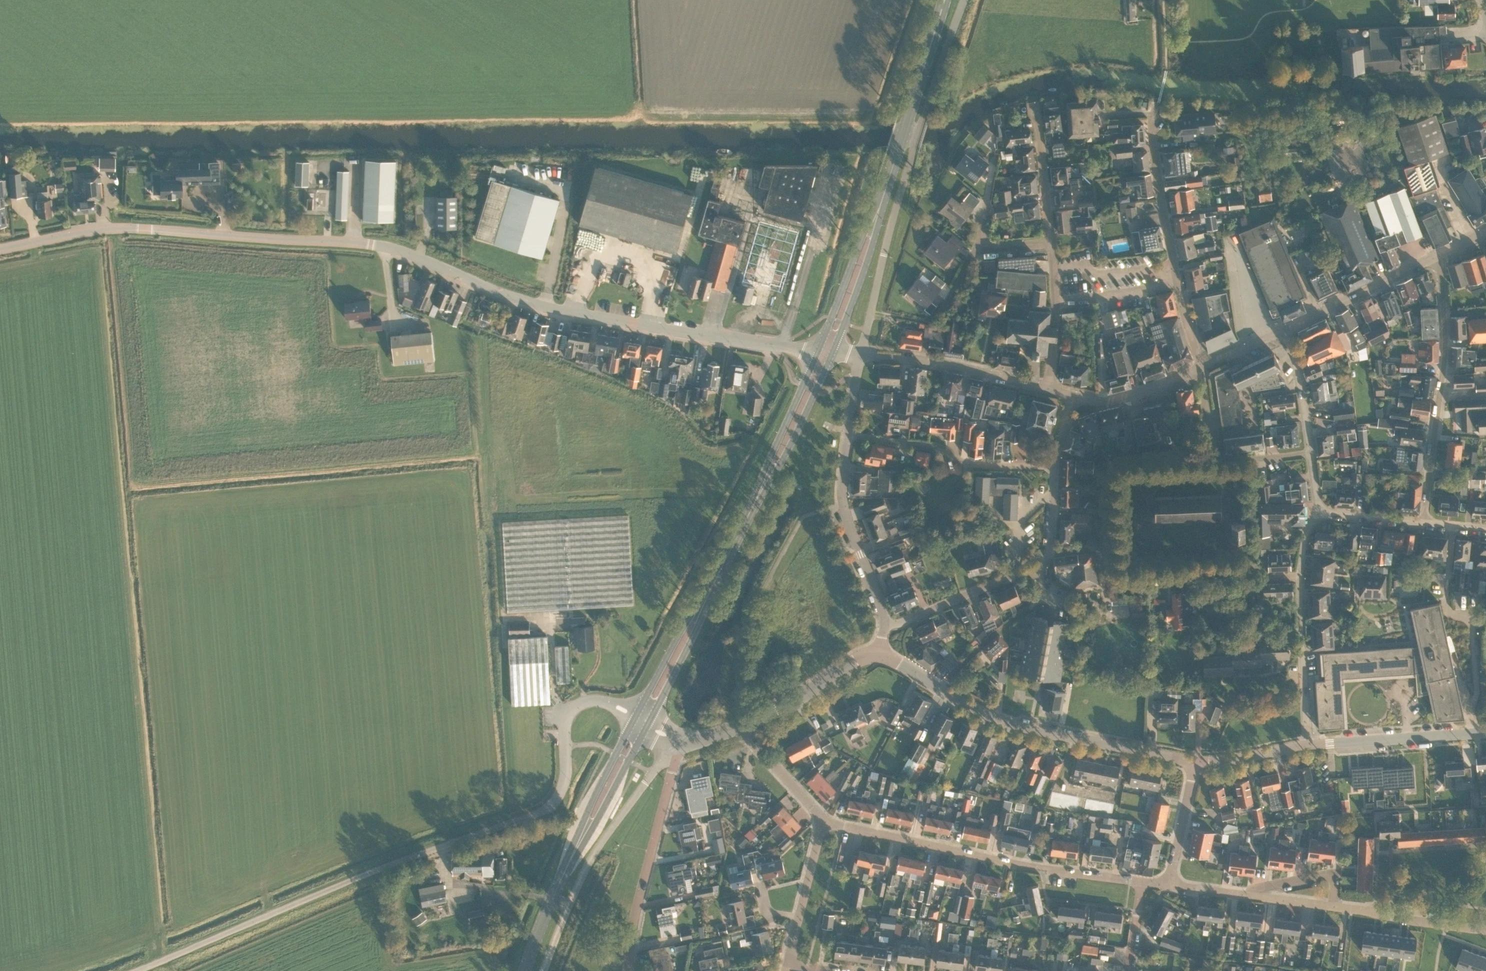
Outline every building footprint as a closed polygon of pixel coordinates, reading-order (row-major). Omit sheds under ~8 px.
[(1127,20),(1136,20),(1135,0),(1126,0),(1127,20)] [(1418,2),(1418,4),(1435,3),(1437,3),(1438,7),(1433,7),(1433,13),(1438,13),(1438,17),(1454,17),(1454,3),(1448,3),(1448,0),(1418,0),(1418,2)] [(1402,69),(1442,66),(1441,50),(1440,34),(1446,34),(1445,24),(1369,27),(1370,44),(1362,44),(1362,45),(1341,47),(1342,70),(1363,69),(1363,71),(1401,68),(1402,69)] [(1445,50),(1441,50),(1442,66),(1466,64),(1465,46),(1445,48),(1445,50)] [(1099,134),(1096,100),(1067,102),(1067,110),(1063,110),(1065,135),(1069,135),(1069,136),(1099,134)] [(1065,155),(1063,145),(1059,106),(1044,107),(1045,114),(1044,114),(1046,131),(1052,131),(1053,138),(1055,156),(1065,155)] [(1436,113),(1397,126),(1410,164),(1410,165),(1403,169),(1413,194),(1436,185),(1436,186),(1440,184),(1431,157),(1449,151),(1447,146),(1438,121),(1436,113)] [(1183,140),(1200,138),(1199,132),(1207,131),(1207,128),(1216,127),(1215,116),(1206,116),(1206,114),(1196,115),(1196,114),(1195,114),(1196,117),(1175,119),(1176,134),(1183,133),(1183,140)] [(1461,132),(1456,118),(1442,123),(1447,137),(1461,132)] [(1117,130),(1117,122),(1108,122),(1108,131),(1117,130)] [(984,123),(975,134),(985,142),(994,131),(984,123)] [(1145,143),(1144,124),(1122,125),(1122,132),(1113,132),(1114,142),(1132,141),(1132,143),(1145,143)] [(1485,127),(1468,132),(1468,133),(1459,135),(1464,154),(1473,152),(1473,153),(1477,151),(1479,157),(1485,155),(1485,150),(1485,149),(1485,130),(1485,127)] [(1021,130),(1021,128),(1005,130),(1007,148),(1014,147),(1014,145),(1020,144),(1020,142),(1031,141),(1030,129),(1021,130)] [(1147,151),(1133,152),(1132,144),(1116,146),(1117,158),(1132,156),(1134,171),(1149,169),(1147,151)] [(1012,155),(1012,148),(1005,149),(1005,150),(1001,150),(1002,158),(1006,158),(1006,155),(1012,155)] [(1035,169),(1033,148),(1017,150),(1019,170),(1035,169)] [(1175,153),(1175,151),(1163,153),(1166,175),(1186,173),(1184,152),(1175,153)] [(975,160),(966,153),(955,167),(974,182),(988,163),(979,155),(975,160)] [(115,157),(109,157),(99,157),(99,166),(109,166),(109,170),(115,170),(115,157)] [(397,160),(366,159),(364,212),(362,212),(362,221),(374,221),(375,220),(395,220),(397,160)] [(175,179),(160,180),(153,180),(153,193),(161,193),(161,194),(161,196),(168,196),(168,197),(175,196),(182,196),(181,180),(184,180),(203,179),(210,179),(210,175),(210,173),(213,173),(219,173),(219,162),(209,162),(199,162),(199,168),(187,169),(186,162),(178,163),(179,169),(176,169),(176,179),(175,179)] [(11,197),(22,196),(20,172),(19,165),(8,166),(11,197)] [(760,184),(770,187),(764,210),(803,220),(818,165),(776,165),(765,165),(760,184)] [(693,194),(596,166),(580,224),(676,252),(693,194)] [(1072,178),(1071,166),(1051,167),(1052,183),(1068,181),(1068,185),(1091,183),(1090,176),(1072,178)] [(1468,167),(1448,179),(1455,191),(1456,190),(1461,199),(1460,200),(1468,211),(1467,212),(1475,225),(1485,218),(1485,197),(1480,187),(1481,188),(1480,177),(1477,177),(1475,178),(1468,167)] [(1232,173),(1233,181),(1241,180),(1240,172),(1232,173)] [(102,198),(100,173),(78,175),(80,193),(73,194),(75,213),(95,211),(94,199),(102,198)] [(1153,194),(1150,173),(1123,177),(1124,184),(1127,184),(1127,185),(1136,183),(1138,196),(1153,194)] [(1025,177),(1025,174),(1012,176),(1014,193),(1037,191),(1035,176),(1025,177)] [(1202,184),(1201,175),(1185,177),(1185,178),(1164,180),(1165,190),(1178,188),(1178,186),(1186,185),(1186,186),(1202,184)] [(714,179),(709,198),(716,200),(717,200),(720,190),(719,189),(720,186),(721,186),(722,181),(714,179)] [(560,200),(493,180),(476,237),(495,243),(495,244),(543,258),(560,200)] [(64,191),(63,182),(55,183),(56,191),(64,191)] [(1436,185),(1413,194),(1413,195),(1410,197),(1418,216),(1420,216),(1421,220),(1444,211),(1434,187),(1436,186),(1436,185)] [(1422,234),(1404,187),(1364,202),(1377,236),(1375,237),(1387,268),(1399,263),(1392,245),(1399,243),(1400,244),(1407,241),(1406,240),(1422,234)] [(1065,192),(1065,188),(1053,190),(1055,205),(1067,204),(1067,203),(1071,203),(1069,192),(1065,192)] [(453,190),(440,189),(440,195),(438,195),(438,227),(459,228),(459,195),(453,195),(453,190)] [(1012,201),(1011,189),(999,190),(1000,202),(1012,201)] [(1194,207),(1191,189),(1169,192),(1172,212),(1190,210),(1190,208),(1194,207)] [(48,198),(47,190),(37,191),(38,199),(36,200),(38,216),(44,215),(44,218),(50,217),(50,215),(52,214),(51,206),(53,205),(52,198),(48,198)] [(225,209),(234,208),(231,192),(222,194),(225,209)] [(979,200),(970,192),(962,202),(952,195),(941,210),(953,219),(951,222),(958,227),(979,200)] [(1091,196),(1078,197),(1079,206),(1092,205),(1092,204),(1095,203),(1094,196),(1091,196)] [(1245,207),(1244,197),(1228,199),(1230,209),(1245,207)] [(716,200),(709,198),(699,233),(717,238),(705,279),(692,275),(687,294),(698,297),(699,296),(709,299),(712,287),(726,291),(745,222),(717,214),(720,202),(716,201),(716,200)] [(1377,258),(1352,199),(1319,214),(1337,255),(1339,254),(1348,275),(1342,278),(1348,290),(1372,278),(1365,264),(1377,258)] [(1012,211),(1014,211),(1015,219),(1040,217),(1039,201),(1011,204),(1012,211)] [(1009,215),(1008,204),(994,206),(995,216),(1009,215)] [(1104,206),(1096,214),(1104,223),(1112,215),(1104,206)] [(1138,220),(1136,206),(1126,207),(1127,221),(1138,220)] [(1073,215),(1072,209),(1056,211),(1058,231),(1077,229),(1078,230),(1093,228),(1092,215),(1080,216),(1080,214),(1073,215)] [(1444,211),(1421,220),(1432,246),(1451,238),(1446,226),(1450,225),(1444,211)] [(1201,222),(1200,213),(1174,217),(1176,232),(1188,230),(1187,224),(1191,223),(1191,224),(1201,222)] [(1218,229),(1216,214),(1204,215),(1206,231),(1218,229)] [(1307,297),(1273,215),(1236,231),(1273,318),(1280,315),(1282,320),(1306,310),(1301,299),(1307,297)] [(1163,248),(1159,226),(1139,229),(1143,251),(1163,248)] [(1216,247),(1214,240),(1214,239),(1205,240),(1203,232),(1192,235),(1192,234),(1176,238),(1179,248),(1181,258),(1197,255),(1196,251),(1195,249),(1198,248),(1199,251),(1216,247)] [(963,241),(953,233),(945,244),(936,237),(924,252),(943,267),(963,241)] [(782,247),(762,242),(752,281),(744,279),(743,284),(741,283),(737,299),(751,303),(756,283),(772,287),(782,247)] [(1223,258),(1222,251),(1210,253),(1211,259),(1223,258)] [(1482,280),(1485,288),(1485,279),(1485,278),(1485,261),(1484,254),(1475,257),(1482,280)] [(996,285),(1001,285),(1047,290),(1045,273),(1035,271),(1036,255),(999,258),(996,285)] [(1482,280),(1475,257),(1461,261),(1466,277),(1468,284),(1482,280)] [(1343,268),(1338,258),(1331,261),(1335,271),(1343,268)] [(996,270),(995,260),(984,261),(985,271),(996,270)] [(1466,277),(1461,261),(1447,266),(1454,286),(1467,282),(1468,284),(1466,277)] [(1186,279),(1202,276),(1200,268),(1204,268),(1203,263),(1199,264),(1199,266),(1184,269),(1186,279)] [(1338,290),(1326,264),(1305,274),(1317,300),(1338,290)] [(1435,287),(1427,271),(1414,277),(1419,286),(1418,287),(1421,293),(1423,292),(1426,300),(1433,297),(1429,290),(1435,287)] [(409,285),(408,272),(399,273),(400,286),(409,285)] [(946,281),(936,274),(932,279),(942,287),(946,281)] [(1202,276),(1186,279),(1188,289),(1203,286),(1203,288),(1208,287),(1207,282),(1203,283),(1202,276)] [(928,284),(918,277),(907,292),(926,307),(941,287),(931,279),(928,284)] [(1419,297),(1412,278),(1396,284),(1404,303),(1419,297)] [(437,284),(428,280),(426,283),(424,282),(415,304),(430,310),(432,307),(436,298),(432,296),(437,284)] [(1001,285),(1001,290),(1007,290),(1023,292),(1022,302),(1033,303),(1032,309),(1029,309),(1028,319),(1010,317),(1007,340),(1024,341),(1024,345),(1026,345),(1025,352),(1032,353),(1032,355),(1039,355),(1040,353),(1047,354),(1049,339),(1057,340),(1058,325),(1050,325),(1051,311),(1045,310),(1047,290),(1001,285)] [(440,290),(431,315),(435,317),(440,306),(441,306),(452,311),(459,293),(450,289),(449,293),(440,290)] [(1003,315),(1007,290),(1001,290),(991,289),(991,292),(983,291),(980,312),(1003,315)] [(1401,314),(1393,290),(1381,294),(1388,313),(1386,314),(1389,325),(1397,322),(1395,317),(1401,314)] [(1161,316),(1177,313),(1172,291),(1157,295),(1161,316)] [(1229,309),(1226,291),(1192,298),(1197,325),(1199,324),(1212,351),(1236,339),(1223,311),(1229,309)] [(467,301),(459,298),(452,315),(460,318),(467,301)] [(1373,303),(1371,298),(1358,303),(1366,320),(1374,316),(1379,326),(1373,329),(1377,339),(1389,334),(1388,332),(1389,331),(1383,317),(1384,316),(1379,305),(1376,306),(1375,302),(1373,303)] [(372,320),(370,299),(362,300),(362,301),(345,303),(347,318),(367,316),(367,320),(366,320),(367,330),(383,328),(382,319),(372,320)] [(1438,335),(1437,307),(1421,307),(1422,336),(1438,335)] [(1351,314),(1348,308),(1336,314),(1344,331),(1357,324),(1352,313),(1351,314)] [(1121,325),(1117,309),(1102,313),(1103,318),(1110,316),(1113,327),(1121,325)] [(1414,322),(1410,309),(1404,311),(1408,324),(1414,322)] [(1083,319),(1083,311),(1061,313),(1062,318),(1064,317),(1065,321),(1083,319)] [(492,315),(481,312),(478,322),(489,325),(492,315)] [(528,319),(516,315),(513,323),(504,320),(502,327),(497,325),(496,330),(500,332),(500,333),(523,340),(526,330),(524,329),(528,319)] [(959,316),(949,315),(943,354),(963,357),(965,340),(956,338),(959,316)] [(1192,358),(1178,315),(1150,325),(1155,340),(1160,338),(1166,356),(1163,357),(1168,369),(1192,358)] [(1468,315),(1449,316),(1450,337),(1466,336),(1466,335),(1469,335),(1470,342),(1485,341),(1485,318),(1468,319),(1468,315)] [(1301,344),(1310,367),(1333,357),(1345,350),(1335,329),(1331,330),(1325,318),(1298,332),(1303,343),(1301,344)] [(530,332),(528,341),(538,344),(538,342),(539,342),(545,343),(551,344),(551,345),(551,347),(560,349),(561,342),(563,333),(548,330),(550,325),(547,324),(538,322),(535,333),(530,332)] [(932,325),(926,324),(924,337),(930,338),(928,348),(942,350),(945,333),(931,330),(932,325)] [(1146,346),(1140,325),(1123,330),(1129,352),(1130,351),(1138,383),(1145,381),(1166,373),(1156,342),(1146,346)] [(1365,339),(1360,327),(1349,332),(1354,343),(1365,339)] [(923,331),(907,328),(906,336),(902,335),(900,346),(920,349),(923,331)] [(576,351),(578,351),(582,331),(572,330),(569,348),(565,348),(564,355),(575,357),(576,351)] [(1110,378),(1128,374),(1134,372),(1123,330),(1115,332),(1116,336),(1107,338),(1109,345),(1106,346),(1109,360),(1106,360),(1110,378)] [(435,360),(432,331),(392,335),(395,364),(435,360)] [(582,331),(578,351),(584,352),(582,360),(591,362),(593,351),(588,350),(591,333),(582,331)] [(1105,356),(1105,332),(1096,332),(1096,336),(1095,336),(1096,356),(1105,356)] [(599,354),(606,355),(609,336),(600,335),(597,352),(593,351),(591,362),(598,363),(599,354)] [(617,371),(618,366),(620,356),(616,356),(619,338),(609,336),(606,355),(610,356),(608,369),(617,371)] [(1438,341),(1421,340),(1421,360),(1437,361),(1438,341)] [(641,345),(625,342),(623,356),(631,357),(629,365),(632,365),(630,378),(639,379),(641,366),(639,366),(641,353),(639,353),(641,345)] [(1020,347),(1007,344),(1007,348),(1005,348),(1005,351),(999,351),(996,367),(1016,370),(1020,347)] [(662,347),(648,345),(646,360),(643,360),(641,368),(651,370),(652,362),(660,363),(662,347)] [(1451,346),(1450,364),(1467,365),(1467,363),(1475,363),(1475,369),(1485,369),(1485,359),(1475,360),(1476,350),(1467,349),(1467,347),(1451,346)] [(1075,354),(1061,352),(1059,363),(1065,364),(1063,380),(1085,383),(1088,365),(1074,363),(1075,354)] [(1274,352),(1231,372),(1238,387),(1250,382),(1253,389),(1280,385),(1279,377),(1275,370),(1281,367),(1274,352)] [(678,386),(678,383),(682,356),(670,354),(668,367),(672,367),(669,385),(678,386)] [(678,383),(678,386),(677,388),(683,389),(681,401),(691,403),(694,383),(687,382),(688,370),(692,370),(694,357),(682,356),(678,383)] [(1333,357),(1310,367),(1303,370),(1307,379),(1322,373),(1321,369),(1335,365),(1333,357)] [(715,360),(713,360),(710,363),(709,362),(708,367),(703,366),(700,386),(695,386),(693,399),(700,400),(700,397),(707,397),(708,388),(718,389),(720,376),(717,375),(719,364),(718,364),(715,360)] [(1416,360),(1400,360),(1400,370),(1416,371),(1416,360)] [(750,366),(731,364),(730,375),(726,375),(725,388),(747,390),(750,366)] [(663,367),(654,365),(652,376),(661,378),(663,367)] [(890,383),(891,367),(881,366),(880,382),(878,382),(878,386),(882,386),(882,382),(890,383)] [(891,367),(890,383),(897,383),(897,387),(902,387),(902,383),(900,383),(901,367),(891,367)] [(927,369),(910,367),(908,390),(909,391),(908,398),(901,398),(900,411),(913,413),(914,400),(916,400),(917,392),(924,392),(927,369)] [(1238,387),(1231,372),(1229,368),(1215,375),(1225,451),(1264,446),(1263,432),(1244,434),(1238,387)] [(963,374),(947,371),(945,385),(943,396),(956,398),(958,388),(961,388),(963,374)] [(1474,386),(1473,373),(1453,374),(1454,386),(1474,386)] [(1130,386),(1128,374),(1110,378),(1105,379),(1108,392),(1130,386)] [(1424,376),(1411,374),(1410,380),(1409,380),(1408,382),(1401,381),(1398,395),(1412,397),(1414,387),(1420,388),(1419,393),(1432,395),(1435,377),(1424,375),(1424,376)] [(980,397),(985,381),(970,377),(968,387),(967,394),(976,396),(971,415),(981,417),(986,398),(985,398),(985,399),(980,397)] [(1337,391),(1335,378),(1327,379),(1327,380),(1322,381),(1311,382),(1314,402),(1325,400),(1330,399),(1329,392),(1337,391)] [(652,380),(651,388),(659,389),(660,381),(652,380)] [(669,382),(661,381),(659,394),(666,395),(669,382)] [(1476,383),(1476,391),(1485,391),(1485,383),(1476,383)] [(1000,407),(1004,388),(993,385),(988,404),(987,403),(985,412),(990,413),(992,405),(1000,407)] [(1004,388),(1000,407),(1008,409),(1006,415),(1012,417),(1014,410),(1011,409),(1016,391),(1004,388)] [(1185,390),(1183,388),(1179,389),(1178,391),(1176,391),(1181,423),(1188,422),(1187,415),(1192,414),(1192,412),(1198,411),(1197,401),(1194,402),(1192,389),(1185,390)] [(1286,393),(1285,389),(1261,393),(1261,397),(1271,395),(1274,410),(1284,408),(1284,407),(1295,405),(1293,392),(1286,393)] [(895,393),(886,392),(885,400),(894,401),(895,393)] [(884,395),(865,393),(863,405),(883,407),(884,395)] [(763,397),(751,395),(748,411),(760,413),(763,397)] [(1431,401),(1399,396),(1398,404),(1411,406),(1410,413),(1429,416),(1431,401)] [(1454,399),(1455,410),(1461,410),(1462,429),(1479,428),(1479,433),(1485,432),(1485,397),(1454,399)] [(1057,404),(1033,399),(1027,426),(1050,432),(1057,404)] [(965,403),(956,402),(954,415),(962,416),(965,403)] [(1165,417),(1162,403),(1142,408),(1144,416),(1132,419),(1138,444),(1157,440),(1153,420),(1165,417)] [(1354,416),(1352,405),(1332,408),(1334,419),(1354,416)] [(1097,411),(1095,411),(1099,422),(1099,434),(1103,433),(1102,431),(1124,425),(1119,406),(1097,411)] [(1410,413),(1390,410),(1390,411),(1386,410),(1386,415),(1389,416),(1409,419),(1410,413)] [(910,414),(885,411),(882,431),(893,432),(900,433),(901,426),(908,427),(910,414)] [(1087,438),(1090,437),(1099,434),(1099,422),(1095,411),(1078,418),(1082,431),(1086,432),(1086,435),(1087,438)] [(1270,415),(1270,411),(1263,411),(1264,424),(1276,423),(1276,414),(1270,415)] [(920,430),(922,414),(911,413),(909,429),(920,430)] [(956,418),(931,416),(930,430),(946,432),(945,438),(954,439),(955,428),(963,429),(964,417),(956,416),(956,418)] [(969,416),(965,416),(964,421),(965,421),(964,439),(970,440),(969,454),(982,455),(984,429),(975,429),(976,422),(968,422),(969,416)] [(1407,421),(1378,417),(1377,426),(1402,429),(1400,442),(1420,444),(1422,429),(1407,427),(1407,421)] [(729,420),(720,419),(719,428),(729,429),(729,420)] [(985,455),(993,455),(1001,456),(1003,429),(995,428),(996,419),(989,419),(985,455)] [(1017,420),(1013,420),(1013,422),(1012,422),(1010,440),(1018,441),(1020,423),(1016,423),(1017,420)] [(1356,439),(1354,422),(1336,425),(1337,433),(1347,432),(1348,440),(1356,439)] [(1276,426),(1277,433),(1278,446),(1298,443),(1296,423),(1276,426)] [(1088,445),(1090,437),(1087,438),(1086,435),(1070,429),(1064,447),(1082,454),(1085,444),(1088,445)] [(1333,452),(1331,434),(1316,436),(1318,454),(1333,452)] [(1206,449),(1206,440),(1196,441),(1197,450),(1206,449)] [(1448,441),(1446,453),(1460,455),(1462,442),(1448,441)] [(893,446),(873,443),(871,450),(868,449),(865,462),(884,465),(886,457),(891,458),(893,446)] [(1134,455),(1132,443),(1117,445),(1119,456),(1134,455)] [(1350,452),(1349,444),(1339,445),(1340,453),(1350,452)] [(1398,445),(1396,460),(1400,461),(1399,467),(1401,467),(1405,467),(1410,468),(1410,467),(1421,469),(1424,451),(1413,450),(1413,448),(1413,446),(1398,445)] [(930,452),(917,450),(915,458),(921,459),(920,465),(928,466),(930,452)] [(1460,455),(1446,453),(1445,465),(1459,467),(1459,460),(1463,460),(1464,455),(1460,455)] [(1074,465),(1075,465),(1076,461),(1074,461),(1074,459),(1062,458),(1061,482),(1073,482),(1074,465)] [(1076,461),(1075,465),(1077,465),(1077,471),(1093,472),(1093,461),(1077,460),(1077,462),(1076,461)] [(1398,462),(1384,460),(1382,471),(1396,473),(1398,462)] [(901,470),(879,469),(879,475),(871,475),(871,473),(868,472),(854,471),(853,492),(870,493),(870,488),(900,490),(901,470)] [(1468,474),(1468,482),(1468,486),(1480,486),(1480,482),(1485,482),(1485,473),(1476,473),(1476,470),(1469,470),(1468,474)] [(1362,472),(1352,471),(1351,483),(1361,484),(1362,472)] [(1420,475),(1407,474),(1406,482),(1409,482),(1408,492),(1398,492),(1396,510),(1419,512),(1421,483),(1419,483),(1420,475)] [(990,476),(977,475),(975,500),(988,501),(989,494),(1004,494),(1003,517),(1017,518),(1018,492),(1017,492),(1017,488),(1018,477),(997,476),(997,478),(989,478),(990,476)] [(1103,484),(1103,478),(1103,475),(1092,475),(1092,484),(1103,484)] [(1308,498),(1306,480),(1284,483),(1285,490),(1277,491),(1277,492),(1269,493),(1268,485),(1259,486),(1261,501),(1269,500),(1270,501),(1278,500),(1278,501),(1286,500),(1308,498)] [(1078,487),(1062,487),(1061,505),(1078,505),(1078,487)] [(1355,490),(1336,489),(1335,505),(1354,507),(1355,490)] [(1221,517),(1221,495),(1155,497),(1156,519),(1221,517)] [(1458,499),(1441,497),(1439,512),(1456,514),(1458,499)] [(867,527),(882,521),(879,512),(888,509),(884,498),(861,507),(865,516),(863,517),(867,527)] [(891,509),(897,506),(895,500),(889,502),(891,509)] [(1473,500),(1472,515),(1485,517),(1485,501),(1473,500)] [(1304,502),(1254,503),(1254,535),(1269,535),(1269,522),(1281,522),(1281,519),(1292,519),(1292,523),(1304,523),(1304,502)] [(1092,513),(1072,512),(1072,520),(1061,519),(1060,542),(1074,542),(1074,527),(1092,527),(1092,513)] [(634,604),(628,514),(503,522),(508,612),(634,604)] [(886,530),(882,521),(867,527),(871,540),(897,531),(895,526),(886,530)] [(1245,521),(1231,521),(1231,535),(1245,535),(1245,521)] [(911,530),(908,522),(897,526),(900,534),(911,530)] [(1359,545),(1359,549),(1367,550),(1367,546),(1371,547),(1372,539),(1375,539),(1377,528),(1361,526),(1361,532),(1360,537),(1359,545)] [(1414,533),(1384,529),(1382,540),(1381,539),(1380,547),(1377,547),(1375,562),(1383,563),(1385,548),(1393,549),(1393,547),(1403,548),(1402,551),(1411,552),(1414,533)] [(1333,533),(1316,531),(1314,547),(1332,549),(1333,533)] [(1358,534),(1349,533),(1348,548),(1356,549),(1356,548),(1357,548),(1358,534)] [(1432,557),(1435,536),(1422,535),(1420,556),(1432,557)] [(1435,536),(1432,557),(1445,559),(1447,538),(1435,536)] [(1468,564),(1468,560),(1470,540),(1456,539),(1453,573),(1456,573),(1455,590),(1463,590),(1464,573),(1461,573),(1461,564),(1465,564),(1465,563),(1468,564)] [(1474,566),(1485,567),(1485,541),(1481,540),(1479,552),(1477,552),(1476,552),(1474,566)] [(890,568),(903,563),(902,562),(906,560),(901,548),(906,546),(904,541),(891,546),(893,552),(875,558),(880,570),(889,566),(890,568)] [(983,544),(986,554),(966,558),(970,575),(984,572),(985,573),(995,570),(993,560),(1000,558),(996,541),(983,544)] [(1099,584),(1095,552),(1078,555),(1078,553),(1054,556),(1056,573),(1071,571),(1074,587),(1099,584)] [(1290,552),(1268,553),(1269,570),(1290,569),(1290,552)] [(1314,558),(1312,570),(1333,572),(1335,560),(1314,558)] [(906,571),(903,563),(890,568),(893,576),(906,571)] [(1333,572),(1312,570),(1311,583),(1332,585),(1333,572)] [(1359,595),(1372,596),(1373,575),(1360,574),(1359,595)] [(1373,575),(1372,596),(1385,596),(1385,575),(1373,575)] [(1231,584),(1231,578),(1201,583),(1203,602),(1226,599),(1224,585),(1231,584)] [(1485,579),(1472,578),(1471,591),(1485,592),(1485,579)] [(1277,583),(1278,596),(1278,600),(1293,599),(1292,582),(1277,583)] [(1271,596),(1278,596),(1277,583),(1257,584),(1258,603),(1271,603),(1271,596)] [(1198,612),(1197,584),(1189,584),(1190,612),(1192,612),(1193,622),(1198,622),(1197,612),(1198,612)] [(919,601),(913,585),(902,589),(901,586),(898,588),(899,591),(890,594),(896,610),(919,601)] [(1015,585),(1006,589),(1015,611),(1017,610),(1014,603),(1021,600),(1015,585)] [(1256,603),(1255,585),(1246,585),(1247,604),(1256,603)] [(1245,602),(1243,586),(1236,587),(1238,603),(1245,602)] [(1015,611),(1006,589),(996,593),(1003,608),(1010,605),(1013,612),(1015,611)] [(1122,601),(1131,601),(1130,591),(1122,592),(1122,601)] [(1309,604),(1329,603),(1329,591),(1308,591),(1309,604)] [(1190,624),(1189,592),(1172,593),(1173,608),(1167,609),(1167,619),(1174,619),(1174,627),(1184,626),(1184,624),(1190,624)] [(1132,609),(1144,609),(1143,593),(1131,593),(1132,609)] [(989,596),(986,595),(982,597),(981,599),(980,600),(981,603),(979,604),(985,618),(981,619),(985,631),(997,626),(993,616),(999,614),(995,602),(993,603),(990,596),(989,596)] [(959,607),(966,625),(977,621),(970,602),(959,607)] [(1464,718),(1439,602),(1410,608),(1410,609),(1410,608),(1418,645),(1319,652),(1320,653),(1321,674),(1324,674),(1325,679),(1315,679),(1318,728),(1319,728),(1347,726),(1344,682),(1343,682),(1343,679),(1414,674),(1420,674),(1420,680),(1426,679),(1434,720),(1463,718),(1464,718)] [(1329,603),(1309,604),(1309,616),(1330,616),(1329,603)] [(1023,650),(1019,672),(1037,675),(1048,618),(1033,615),(1026,651),(1023,650)] [(585,625),(584,616),(572,617),(573,626),(577,626),(579,649),(595,648),(594,625),(585,625)] [(1091,616),(1087,616),(1085,619),(1084,627),(1085,628),(1090,629),(1092,629),(1093,627),(1095,628),(1095,623),(1094,623),(1094,619),(1091,616)] [(937,625),(934,619),(917,627),(923,640),(939,633),(941,637),(953,632),(947,620),(937,625)] [(1053,683),(1054,678),(1060,679),(1064,658),(1061,657),(1068,622),(1053,619),(1042,676),(1045,677),(1044,681),(1053,683)] [(784,621),(784,632),(797,631),(796,620),(784,621)] [(530,635),(530,621),(510,622),(510,636),(530,635)] [(1312,636),(1333,634),(1332,622),(1311,623),(1312,636)] [(1195,640),(1195,627),(1189,627),(1190,640),(1194,640),(1194,652),(1198,652),(1198,640),(1195,640)] [(1008,645),(999,634),(982,648),(992,660),(996,656),(997,655),(1000,658),(999,669),(1006,670),(1008,645)] [(1334,647),(1333,634),(1312,636),(1313,648),(1334,647)] [(551,703),(547,635),(509,637),(512,704),(551,703)] [(980,635),(976,638),(981,643),(985,640),(980,635)] [(941,647),(931,640),(927,645),(916,658),(931,669),(941,655),(938,653),(941,647)] [(1274,641),(1275,658),(1289,657),(1288,640),(1274,641)] [(1275,658),(1274,641),(1259,641),(1259,647),(1260,647),(1261,659),(1275,658)] [(558,682),(572,681),(570,644),(557,645),(558,682)] [(1246,648),(1247,665),(1261,665),(1261,659),(1260,647),(1259,647),(1246,648)] [(1233,666),(1247,665),(1246,648),(1232,649),(1233,672),(1233,666)] [(1232,655),(1218,656),(1219,673),(1233,672),(1232,649),(1231,649),(1232,655)] [(958,661),(950,652),(943,660),(952,668),(958,661)] [(1219,673),(1218,656),(1203,656),(1204,674),(1219,673)] [(1053,683),(1044,681),(1041,697),(1042,697),(1042,695),(1045,695),(1043,707),(1061,710),(1067,681),(1060,680),(1060,679),(1054,678),(1053,683)] [(1181,689),(1167,689),(1167,697),(1159,697),(1158,700),(1153,700),(1152,713),(1158,713),(1158,720),(1176,721),(1177,696),(1181,696),(1181,689)] [(1197,690),(1197,698),(1193,697),(1193,704),(1184,703),(1183,728),(1195,729),(1195,711),(1201,711),(1202,690),(1197,690)] [(930,701),(916,693),(905,714),(906,714),(902,721),(909,725),(912,718),(919,721),(930,701)] [(860,704),(852,707),(854,711),(852,711),(856,720),(857,720),(859,725),(867,721),(868,723),(879,718),(873,705),(862,710),(860,704)] [(904,709),(894,704),(887,718),(896,723),(904,709)] [(1222,708),(1216,705),(1210,720),(1216,723),(1222,708)] [(858,725),(859,725),(857,720),(856,720),(852,711),(854,711),(852,707),(839,714),(847,730),(853,741),(863,736),(858,725)] [(930,741),(941,747),(944,748),(953,732),(949,729),(954,719),(939,711),(931,727),(936,730),(930,741)] [(977,729),(963,722),(957,737),(964,740),(961,748),(972,753),(977,742),(972,740),(977,729)] [(923,729),(916,725),(910,735),(918,739),(923,729)] [(798,740),(810,764),(813,763),(808,751),(820,745),(818,740),(821,739),(817,731),(798,740)] [(979,767),(977,773),(986,777),(993,760),(987,758),(997,737),(986,732),(972,764),(979,767)] [(807,766),(810,764),(798,740),(786,747),(793,759),(801,755),(807,766)] [(928,746),(918,740),(901,772),(916,780),(925,764),(920,761),(928,746)] [(1030,747),(1012,740),(1008,749),(1011,750),(1006,761),(1021,767),(1030,747)] [(834,747),(831,741),(822,746),(826,752),(834,747)] [(1045,756),(1032,750),(1026,762),(1034,766),(1033,770),(1031,769),(1026,780),(1033,783),(1045,756)] [(1062,761),(1051,756),(1045,772),(1056,777),(1062,761)] [(1464,767),(1463,756),(1455,757),(1455,760),(1445,761),(1446,772),(1444,772),(1444,786),(1455,786),(1454,777),(1462,777),(1462,782),(1471,781),(1470,766),(1464,767)] [(828,762),(823,757),(816,764),(821,769),(828,762)] [(1088,778),(1091,761),(1077,758),(1074,775),(1088,778)] [(993,760),(986,777),(983,783),(987,785),(990,779),(991,779),(999,763),(993,760)] [(1102,781),(1105,764),(1091,761),(1088,778),(1102,781)] [(1105,764),(1102,781),(1116,784),(1120,767),(1105,764)] [(1382,765),(1367,766),(1368,786),(1383,785),(1384,788),(1382,765)] [(1383,765),(1382,765),(1384,788),(1399,787),(1398,767),(1383,768),(1383,765)] [(1130,783),(1143,786),(1147,769),(1133,766),(1130,783)] [(1288,789),(1292,804),(1293,804),(1294,807),(1304,805),(1302,793),(1319,789),(1317,781),(1312,782),(1309,766),(1297,768),(1301,788),(1293,789),(1295,801),(1292,802),(1289,789),(1288,789)] [(1367,766),(1352,767),(1353,787),(1368,786),(1367,766)] [(1413,766),(1398,767),(1399,787),(1415,786),(1413,766)] [(808,780),(817,789),(836,771),(834,768),(825,777),(818,770),(808,780)] [(1147,769),(1143,786),(1157,789),(1161,772),(1147,769)] [(743,800),(745,782),(740,781),(741,774),(721,771),(719,784),(727,785),(726,790),(738,792),(737,799),(743,800)] [(836,771),(817,789),(825,799),(836,789),(829,782),(839,774),(836,771)] [(861,774),(855,771),(849,782),(855,785),(861,774)] [(1046,775),(1039,772),(1032,789),(1038,792),(1046,775)] [(1281,786),(1278,772),(1260,776),(1263,790),(1281,786)] [(887,776),(880,774),(876,791),(883,792),(887,776)] [(850,779),(844,775),(838,786),(844,790),(850,779)] [(711,789),(709,777),(696,780),(697,786),(687,788),(693,816),(708,813),(704,791),(711,789)] [(894,780),(888,779),(885,793),(892,794),(894,780)] [(1253,803),(1248,779),(1235,781),(1238,797),(1234,798),(1235,806),(1253,803)] [(745,782),(743,800),(749,801),(748,806),(761,808),(762,803),(769,804),(771,791),(751,788),(752,783),(745,782)] [(1224,790),(1223,786),(1210,788),(1213,805),(1215,804),(1220,803),(1223,819),(1224,818),(1227,818),(1227,823),(1235,823),(1236,824),(1234,809),(1230,809),(1228,810),(1224,790)] [(925,789),(920,787),(917,798),(923,799),(925,789)] [(865,793),(866,789),(865,788),(864,792),(863,792),(862,796),(855,794),(856,791),(851,790),(847,809),(860,812),(863,801),(862,800),(863,793),(865,793)] [(932,790),(926,788),(924,799),(930,801),(932,790)] [(1011,790),(1006,788),(1003,796),(1008,798),(1011,790)] [(863,801),(860,812),(873,815),(876,804),(866,801),(868,794),(869,794),(870,790),(866,789),(865,793),(863,793),(862,800),(863,801)] [(1080,795),(1052,789),(1050,803),(1077,808),(1080,795)] [(1281,790),(1284,805),(1284,806),(1292,804),(1288,789),(1281,790)] [(1479,803),(1478,789),(1471,789),(1472,804),(1479,803)] [(976,795),(965,793),(962,808),(968,809),(970,802),(975,803),(976,795)] [(901,800),(899,809),(901,809),(898,821),(911,823),(914,812),(904,810),(906,802),(908,802),(909,797),(903,796),(902,801),(901,800)] [(1114,801),(1087,796),(1084,809),(1111,815),(1114,801)] [(885,818),(898,821),(901,809),(899,809),(893,808),(895,799),(890,798),(885,818)] [(1012,800),(1004,798),(1002,809),(1001,809),(999,820),(1010,822),(1012,810),(1010,810),(1012,800)] [(1150,813),(1166,817),(1169,803),(1153,800),(1150,813)] [(1043,807),(1025,802),(1023,810),(1034,813),(1032,820),(1039,822),(1043,807)] [(924,826),(937,829),(939,818),(938,817),(931,816),(933,808),(936,809),(937,804),(931,803),(930,807),(928,806),(924,826)] [(1333,803),(1329,808),(1334,811),(1338,806),(1333,803)] [(773,833),(792,814),(783,805),(773,814),(779,821),(770,830),(773,833)] [(1265,824),(1261,806),(1252,807),(1256,826),(1265,824)] [(731,818),(738,816),(736,809),(729,811),(731,818)] [(940,809),(938,817),(939,818),(937,829),(950,832),(952,821),(943,819),(945,810),(940,809)] [(959,820),(961,810),(955,809),(953,819),(959,820)] [(998,814),(993,812),(990,823),(996,824),(998,814)] [(1397,835),(1397,839),(1401,838),(1400,831),(1399,812),(1392,813),(1392,819),(1378,820),(1379,836),(1397,835)] [(759,829),(763,826),(771,818),(767,813),(758,821),(760,822),(756,826),(759,829)] [(1166,817),(1150,813),(1147,827),(1163,830),(1166,817)] [(792,814),(773,833),(775,835),(784,827),(791,834),(801,824),(792,814)] [(978,818),(971,817),(967,815),(962,835),(975,838),(978,826),(976,826),(978,818)] [(1067,827),(1064,854),(1077,855),(1079,842),(1069,841),(1071,827),(1073,827),(1074,816),(1070,815),(1068,827),(1067,827)] [(978,826),(975,838),(988,841),(991,829),(981,827),(983,819),(978,818),(976,826),(978,826)] [(697,826),(696,820),(684,823),(685,828),(679,829),(683,852),(698,849),(696,838),(702,837),(700,825),(697,826)] [(1096,821),(1088,820),(1086,835),(1094,836),(1096,821)] [(1053,829),(1054,822),(1047,821),(1046,828),(1045,834),(1052,835),(1053,829)] [(1129,822),(1123,821),(1121,834),(1128,835),(1129,822)] [(1015,834),(1017,826),(1005,824),(1001,843),(1014,846),(1016,834),(1015,834)] [(1477,840),(1485,839),(1485,825),(1476,826),(1477,840)] [(1016,834),(1014,846),(1027,849),(1029,838),(1021,836),(1020,836),(1022,827),(1018,826),(1017,826),(1015,834),(1016,834)] [(1477,840),(1476,826),(1460,827),(1461,841),(1477,840)] [(1064,854),(1067,827),(1063,827),(1062,839),(1053,838),(1051,852),(1064,854)] [(1194,827),(1192,840),(1221,846),(1222,841),(1213,839),(1215,832),(1215,831),(1194,827)] [(1460,827),(1444,828),(1445,842),(1461,841),(1460,827)] [(1144,843),(1143,849),(1158,853),(1161,841),(1141,837),(1143,831),(1131,828),(1129,835),(1138,836),(1136,842),(1144,843)] [(1444,828),(1428,829),(1430,843),(1445,842),(1444,828)] [(755,834),(750,829),(746,834),(751,839),(755,834)] [(1321,860),(1324,830),(1319,829),(1318,838),(1311,838),(1311,837),(1310,837),(1307,859),(1308,859),(1308,858),(1321,860)] [(1428,829),(1413,830),(1414,844),(1430,843),(1428,829)] [(1333,861),(1333,862),(1334,862),(1336,840),(1336,841),(1328,840),(1329,831),(1324,830),(1321,860),(1325,860),(1325,861),(1331,861),(1333,861)] [(1413,830),(1400,831),(1401,838),(1397,839),(1398,846),(1414,844),(1413,830)] [(749,840),(743,834),(736,840),(742,846),(749,840)] [(793,840),(788,835),(778,843),(783,849),(793,840)] [(715,852),(725,850),(723,836),(712,838),(715,852)] [(1358,836),(1358,850),(1373,850),(1374,837),(1358,836)] [(1271,845),(1270,845),(1268,867),(1268,866),(1281,868),(1284,838),(1279,837),(1278,846),(1271,846),(1271,845)] [(1281,868),(1293,869),(1293,870),(1294,870),(1296,848),(1296,849),(1288,848),(1290,839),(1284,838),(1281,868)] [(1102,859),(1104,841),(1101,840),(1100,844),(1091,843),(1089,857),(1102,859)] [(1221,846),(1192,840),(1189,852),(1188,852),(1188,853),(1209,857),(1210,857),(1209,857),(1211,849),(1220,851),(1221,846)] [(1107,841),(1104,841),(1102,859),(1114,860),(1116,846),(1106,845),(1107,841)] [(1231,851),(1228,872),(1229,872),(1230,872),(1237,873),(1241,873),(1245,844),(1240,843),(1239,852),(1231,851)] [(1245,844),(1241,873),(1254,875),(1257,854),(1256,854),(1249,853),(1250,844),(1245,844)] [(1133,848),(1127,847),(1124,858),(1131,859),(1133,848)] [(1156,865),(1158,853),(1143,849),(1135,848),(1134,854),(1132,859),(1156,865)] [(758,849),(752,850),(757,869),(762,867),(765,878),(785,873),(782,857),(766,861),(764,854),(762,855),(762,853),(758,849)] [(864,871),(869,872),(873,852),(859,849),(858,854),(858,855),(852,854),(849,870),(856,871),(857,866),(858,862),(865,863),(866,863),(865,867),(864,871)] [(757,869),(752,850),(742,853),(746,868),(738,870),(737,864),(729,866),(734,887),(754,882),(752,872),(757,871),(757,869)] [(1373,850),(1358,850),(1357,863),(1373,863),(1373,850)] [(496,857),(496,851),(452,851),(453,875),(460,875),(460,878),(469,878),(469,875),(492,875),(492,878),(507,877),(507,857),(496,857)] [(869,872),(873,873),(875,865),(884,867),(887,855),(873,852),(869,872)] [(720,854),(705,857),(707,865),(721,861),(720,854)] [(910,869),(912,858),(899,855),(897,866),(906,868),(905,874),(903,874),(902,879),(908,880),(909,876),(910,876),(911,869),(910,869)] [(910,869),(911,869),(917,871),(916,877),(915,876),(914,881),(920,883),(921,878),(922,878),(925,861),(912,858),(910,869)] [(692,867),(690,861),(673,865),(674,869),(668,871),(669,876),(671,876),(674,892),(679,891),(680,892),(688,890),(683,868),(692,867)] [(948,878),(950,866),(937,863),(934,875),(944,877),(943,883),(947,884),(949,878),(948,878)] [(1372,877),(1373,863),(1357,863),(1357,876),(1372,877)] [(948,878),(949,878),(956,879),(955,885),(960,886),(963,869),(950,866),(948,878)] [(896,874),(890,872),(887,883),(893,885),(896,874)] [(986,886),(988,875),(975,872),(972,883),(982,885),(980,897),(984,898),(985,892),(986,892),(987,886),(986,886)] [(986,886),(987,886),(994,888),(992,894),(997,895),(1001,878),(988,875),(986,886)] [(1372,877),(1357,876),(1356,890),(1372,890),(1372,877)] [(886,881),(880,880),(877,894),(883,895),(886,881)] [(935,881),(929,880),(924,901),(930,902),(935,881)] [(1029,899),(1041,897),(1038,884),(1027,886),(1029,896),(1022,897),(1023,902),(1030,901),(1029,899)] [(448,901),(445,888),(444,888),(444,885),(436,887),(437,890),(425,892),(428,905),(448,901)] [(713,885),(699,888),(695,889),(696,897),(714,893),(713,885)] [(873,888),(866,887),(865,894),(871,896),(873,888)] [(924,890),(918,888),(915,898),(922,899),(924,890)] [(963,896),(957,894),(953,911),(950,910),(948,918),(957,920),(963,896)] [(974,896),(964,894),(960,915),(970,917),(974,896)] [(1029,899),(1030,901),(1031,907),(1021,910),(1022,915),(1044,910),(1041,897),(1029,899)] [(860,909),(862,899),(857,898),(857,899),(856,904),(852,903),(852,907),(851,908),(860,909)] [(746,915),(742,899),(727,902),(732,923),(742,921),(744,927),(756,924),(753,913),(746,915)] [(676,910),(675,904),(663,906),(664,912),(658,913),(659,919),(660,919),(663,934),(669,933),(669,934),(678,933),(673,910),(676,910)] [(1167,922),(1168,920),(1171,914),(1177,917),(1180,913),(1163,904),(1157,916),(1167,922)] [(1071,919),(1072,907),(1059,905),(1057,917),(1067,918),(1066,924),(1071,924),(1072,919),(1071,919)] [(1210,925),(1211,918),(1209,918),(1211,907),(1198,905),(1196,916),(1206,918),(1205,924),(1203,923),(1203,928),(1203,929),(1209,929),(1209,925),(1210,925)] [(899,908),(890,906),(889,912),(898,914),(899,908)] [(939,909),(930,907),(929,915),(937,917),(939,909)] [(1071,919),(1072,919),(1079,919),(1078,925),(1083,926),(1085,909),(1072,907),(1071,919)] [(1209,918),(1211,918),(1218,919),(1217,925),(1222,926),(1224,908),(1211,907),(1209,918)] [(486,917),(484,909),(468,912),(470,920),(486,917)] [(1107,923),(1109,912),(1095,910),(1094,921),(1103,923),(1103,929),(1108,929),(1108,923),(1107,923)] [(1248,923),(1249,912),(1236,910),(1235,921),(1245,923),(1244,929),(1249,929),(1249,923),(1248,923)] [(427,918),(423,911),(413,917),(417,924),(427,918)] [(1107,923),(1108,923),(1116,924),(1115,930),(1120,931),(1122,913),(1109,912),(1107,923)] [(1248,923),(1249,923),(1256,924),(1255,931),(1261,931),(1263,913),(1249,912),(1248,923)] [(834,914),(824,913),(822,927),(832,928),(834,914)] [(881,915),(879,926),(894,928),(896,917),(881,915)] [(1167,922),(1157,916),(1151,928),(1161,933),(1166,925),(1172,928),(1174,923),(1168,920),(1167,922)] [(1286,931),(1287,920),(1274,918),(1273,929),(1283,931),(1281,941),(1286,941),(1287,931),(1286,931)] [(996,928),(997,922),(986,919),(985,926),(996,928)] [(1286,931),(1287,931),(1294,932),(1293,938),(1298,939),(1301,921),(1287,920),(1286,931)] [(942,921),(936,921),(934,939),(940,940),(942,921)] [(1325,942),(1326,936),(1324,936),(1326,924),(1313,923),(1311,934),(1321,936),(1320,941),(1325,942)] [(1339,926),(1326,924),(1324,936),(1326,936),(1333,937),(1332,943),(1337,944),(1339,926)] [(728,932),(726,925),(718,927),(720,933),(728,932)] [(758,932),(756,926),(744,928),(746,940),(753,938),(753,940),(756,953),(773,949),(770,939),(768,929),(761,931),(759,932),(758,932)] [(692,937),(691,929),(680,931),(682,939),(692,937)] [(875,930),(873,944),(874,945),(872,960),(885,961),(888,941),(879,940),(880,930),(875,930)] [(1365,930),(1362,950),(1375,951),(1378,932),(1365,930)] [(835,955),(847,957),(849,941),(848,941),(841,940),(842,932),(837,931),(836,940),(835,955)] [(1013,933),(1002,932),(1001,937),(1006,938),(1004,952),(1010,953),(1013,933)] [(1378,932),(1375,951),(1388,953),(1390,933),(1378,932)] [(847,957),(860,958),(862,943),(861,943),(853,942),(854,934),(849,933),(848,941),(849,941),(847,957)] [(1390,933),(1388,953),(1401,955),(1403,935),(1390,933)] [(874,945),(873,944),(866,943),(867,935),(862,934),(861,943),(862,943),(860,958),(872,960),(874,945)] [(1226,935),(1219,934),(1218,946),(1225,947),(1226,935)] [(1235,936),(1227,935),(1225,951),(1233,952),(1235,936)] [(1403,935),(1401,955),(1413,957),(1416,937),(1403,935)] [(1182,942),(1168,937),(1166,945),(1179,950),(1182,942)] [(1265,940),(1257,939),(1255,955),(1263,956),(1265,940)] [(1274,941),(1267,940),(1265,952),(1273,953),(1274,941)] [(1312,943),(1305,942),(1303,956),(1310,957),(1312,943)] [(911,960),(913,945),(900,943),(898,959),(911,960)] [(723,945),(704,949),(706,958),(700,959),(702,970),(720,970),(717,958),(726,956),(723,945)] [(913,945),(911,960),(923,962),(925,946),(913,945)] [(1100,951),(1103,952),(1114,953),(1114,946),(1101,945),(1100,951)] [(665,946),(651,949),(652,955),(654,955),(657,970),(673,970),(669,953),(667,953),(665,946)] [(1463,947),(1457,966),(1469,970),(1475,951),(1463,947)] [(949,965),(951,950),(939,948),(937,963),(949,965)] [(1246,948),(1245,959),(1252,960),(1253,949),(1246,948)] [(1343,950),(1336,949),(1334,964),(1341,965),(1343,950)] [(951,950),(949,965),(962,967),(964,951),(951,950)] [(1469,970),(1471,970),(1482,970),(1485,960),(1485,955),(1475,951),(1469,970)] [(988,970),(990,955),(978,953),(975,969),(988,970)] [(988,970),(993,970),(1001,970),(1003,957),(990,955),(988,970)] [(762,961),(742,966),(743,970),(758,970),(757,969),(763,968),(762,961)]
